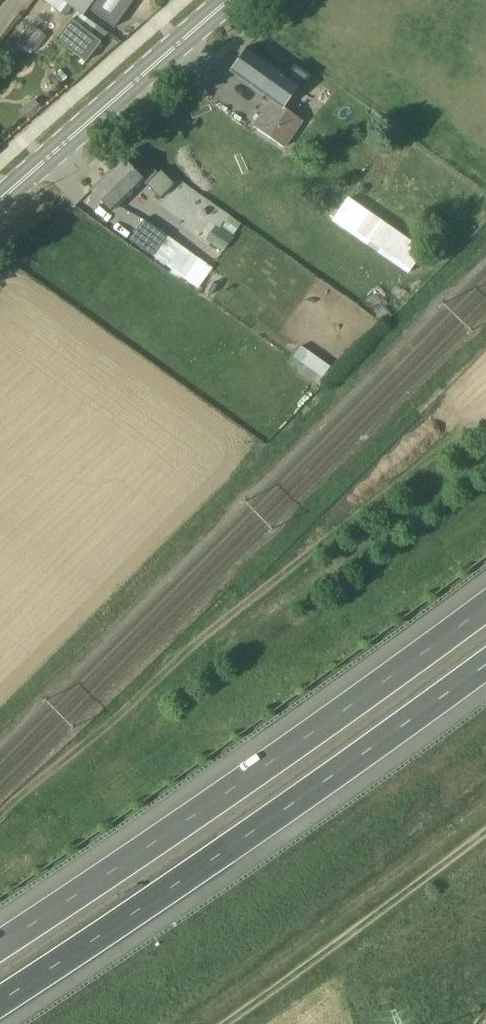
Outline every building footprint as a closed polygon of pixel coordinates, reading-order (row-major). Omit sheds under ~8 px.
[(89,0),(44,0),(55,5),(57,0),(84,12),(89,0)] [(90,10),(115,27),(134,0),(97,0),(90,10)] [(102,43),(72,19),(56,39),(87,62),(102,43)] [(286,75),(263,59),(246,48),(230,70),(270,98),(251,125),(284,148),(303,121),(285,110),(308,74),(293,64),(286,75)] [(42,107),(34,99),(20,111),(28,120),(42,107)] [(123,160),(122,159),(91,190),(111,210),(142,180),(145,183),(156,172),(134,149),(123,160)] [(424,250),(348,198),(332,221),(408,274),(424,250)] [(129,240),(153,256),(167,236),(143,220),(129,240)] [(233,236),(216,225),(207,240),(223,251),(233,236)] [(198,258),(181,246),(166,266),(184,278),(199,289),(213,268),(198,258)] [(292,357),(321,378),(330,366),(300,344),(292,357)]
